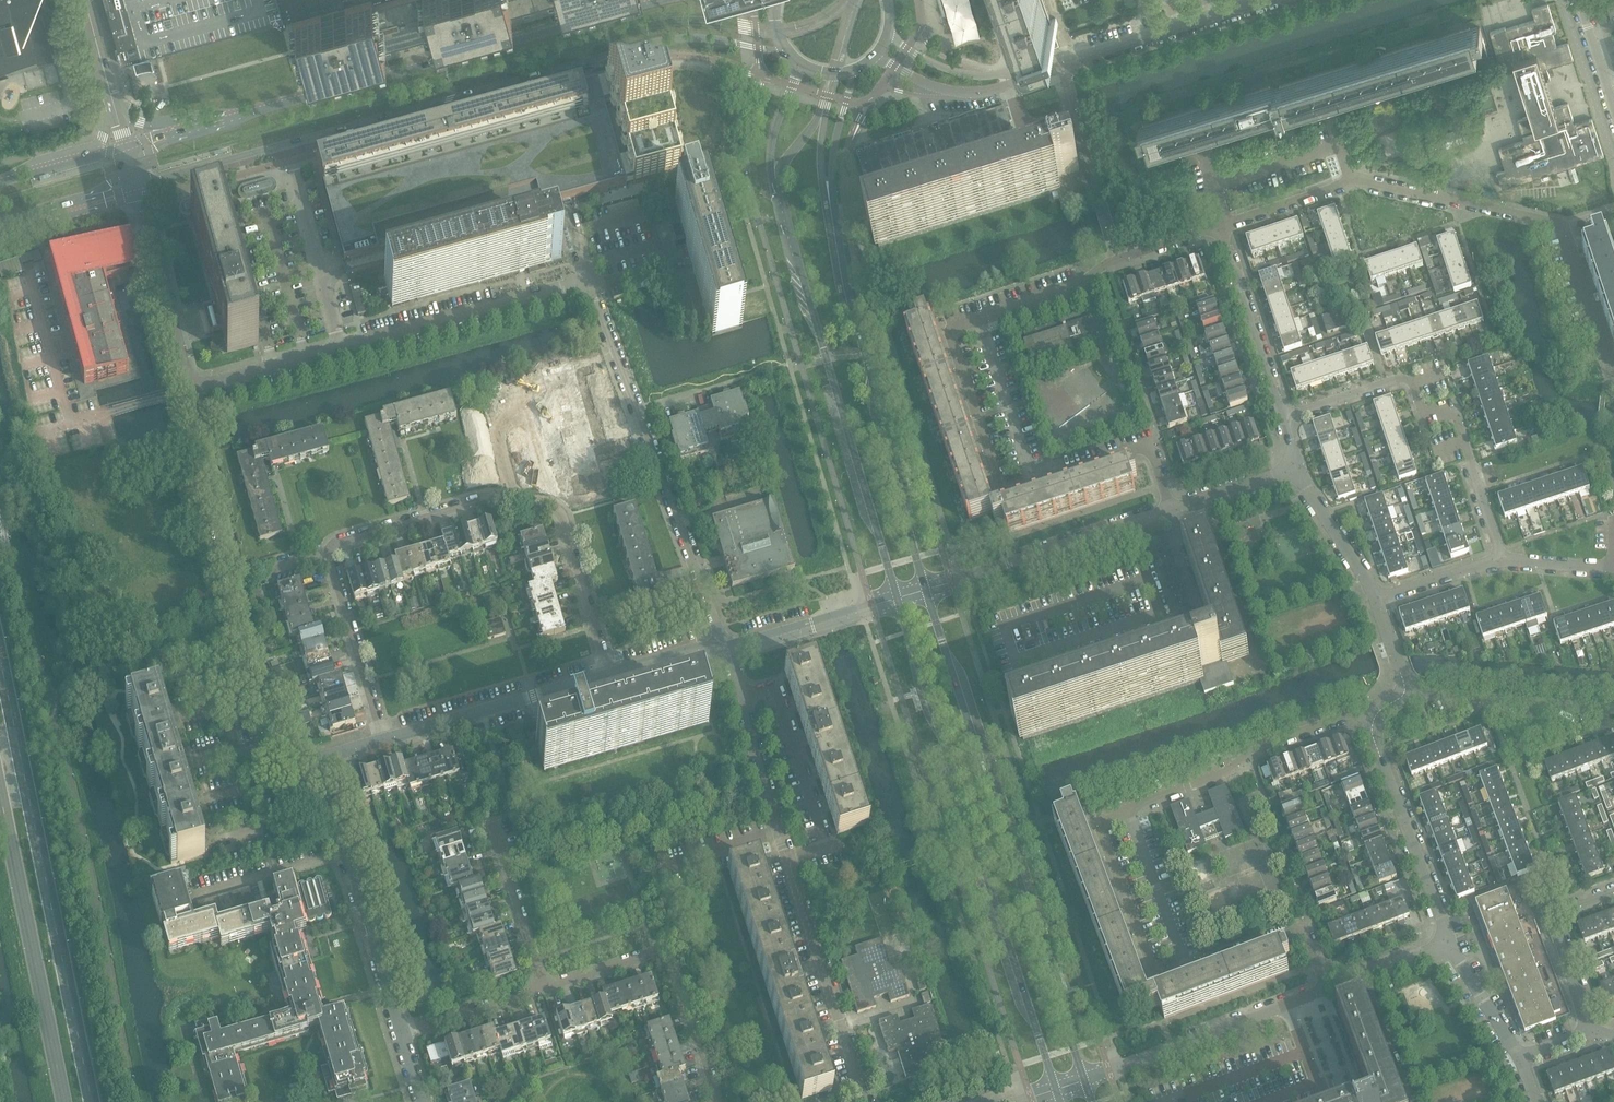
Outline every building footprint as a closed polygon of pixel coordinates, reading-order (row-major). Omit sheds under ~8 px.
[(9,68),(9,69),(11,68),(24,64),(24,65),(26,64),(37,61),(38,63),(54,59),(53,52),(52,50),(49,38),(49,37),(48,35),(42,11),(35,9),(35,7),(37,6),(37,4),(36,0),(35,0),(33,1),(33,0),(0,0),(0,71),(9,68)] [(117,45),(115,46),(120,64),(132,61),(134,61),(135,63),(136,67),(137,67),(137,66),(144,64),(151,62),(151,63),(152,62),(152,61),(150,56),(153,55),(159,54),(161,53),(175,49),(195,44),(195,46),(197,53),(197,54),(213,50),(216,60),(217,60),(236,54),(237,54),(238,54),(238,53),(258,48),(263,46),(261,36),(255,38),(255,37),(255,36),(253,30),(253,28),(273,22),(281,27),(281,26),(279,25),(281,20),(354,0),(105,0),(117,45)] [(293,20),(306,65),(419,34),(416,20),(423,17),(428,16),(424,0),(399,0),(371,8),(369,0),(365,0),(293,20)] [(508,9),(508,10),(511,9),(510,9),(521,6),(523,6),(523,5),(533,3),(534,3),(533,0),(425,0),(433,31),(447,27),(447,26),(458,23),(458,24),(460,23),(470,20),(473,20),(483,17),(485,16),(496,13),(498,13),(498,12),(508,9)] [(947,3),(950,14),(946,16),(948,20),(952,19),(958,39),(971,35),(971,34),(975,32),(975,34),(978,33),(972,13),(971,13),(970,9),(971,9),(968,0),(946,0),(947,3)] [(1017,33),(1019,38),(1021,38),(1026,53),(1052,49),(1051,46),(1060,43),(1054,26),(1058,25),(1056,18),(1051,20),(1044,0),(1006,0),(1007,4),(1009,3),(1013,15),(1011,15),(1013,21),(1015,20),(1019,32),(1017,33)] [(1503,75),(1504,74),(1518,70),(1519,70),(1515,60),(1526,56),(1534,83),(1546,80),(1550,78),(1547,67),(1572,59),(1573,59),(1568,43),(1557,47),(1552,33),(1556,31),(1548,5),(1548,4),(1532,9),(1536,20),(1506,29),(1505,27),(1505,28),(1491,32),(1491,31),(1490,32),(1495,48),(1495,49),(1498,57),(1498,59),(1503,75)] [(1143,126),(1143,128),(1137,130),(1141,140),(1146,139),(1150,149),(1151,151),(1278,112),(1277,109),(1286,107),(1287,112),(1478,54),(1477,51),(1485,48),(1487,54),(1488,53),(1480,27),(1473,29),(1472,27),(1381,55),(1380,50),(1373,52),(1374,57),(1273,88),(1272,86),(1229,99),(1227,94),(1220,96),(1222,101),(1143,126)] [(1505,169),(1497,172),(1502,188),(1564,168),(1601,156),(1604,156),(1592,119),(1573,125),(1572,120),(1573,119),(1568,103),(1555,108),(1546,80),(1534,83),(1526,56),(1515,60),(1519,70),(1518,70),(1516,70),(1531,115),(1518,120),(1523,135),(1524,135),(1526,140),(1499,149),(1505,169)] [(652,70),(597,86),(598,89),(619,165),(625,187),(626,187),(625,183),(629,182),(632,181),(633,185),(680,172),(674,150),(664,116),(659,97),(658,95),(652,70)] [(324,161),(316,163),(317,167),(342,259),(343,261),(347,275),(552,218),(549,209),(549,208),(554,206),(566,203),(625,187),(619,165),(598,89),(597,86),(538,102),(335,158),(324,161)] [(862,169),(866,182),(865,182),(866,184),(871,198),(1018,152),(1014,138),(1014,136),(1013,137),(1010,124),(1009,124),(1006,112),(1006,110),(1005,111),(987,117),(987,116),(986,116),(986,117),(969,122),(968,122),(950,128),(950,127),(950,128),(932,133),(931,133),(931,134),(914,139),(913,139),(895,145),(895,144),(894,144),(895,145),(877,150),(876,150),(876,151),(858,156),(857,156),(858,157),(862,169)] [(895,215),(871,223),(875,233),(875,236),(877,241),(877,242),(879,248),(888,245),(1053,194),(1058,193),(1059,198),(1061,206),(1081,200),(1091,197),(1091,195),(1084,173),(1083,174),(1080,174),(1076,163),(1062,167),(1060,159),(1062,158),(1056,140),(1040,145),(1045,164),(1055,160),(1058,168),(1054,169),(1054,170),(1051,171),(1050,168),(1026,175),(1024,167),(1011,171),(1013,179),(967,193),(965,185),(952,189),(954,197),(908,211),(905,203),(892,207),(895,215)] [(248,188),(246,188),(245,188),(244,189),(243,189),(242,190),(241,191),(241,192),(241,193),(241,194),(241,195),(241,196),(242,197),(243,197),(243,198),(244,198),(245,199),(246,199),(247,199),(270,192),(271,192),(272,191),(273,191),(273,190),(274,189),(274,188),(274,187),(274,186),(274,185),(273,184),(273,183),(272,183),(271,182),(270,182),(269,182),(268,182),(248,188)] [(707,307),(709,315),(715,335),(739,328),(734,309),(737,309),(732,294),(704,198),(704,196),(697,198),(696,199),(694,192),(680,196),(682,203),(678,204),(678,203),(664,207),(674,239),(676,247),(677,246),(685,244),(702,301),(704,308),(707,307)] [(212,212),(211,208),(212,208),(213,208),(213,207),(214,207),(215,206),(215,205),(215,204),(215,203),(215,202),(215,201),(214,200),(214,199),(213,199),(212,198),(211,198),(210,198),(209,198),(206,199),(186,204),(185,205),(184,205),(183,206),(183,207),(183,208),(182,209),(182,210),(183,211),(183,212),(184,213),(185,214),(186,214),(187,215),(188,215),(190,214),(191,218),(212,212)] [(1335,209),(1318,214),(1322,227),(1340,221),(1335,209)] [(228,351),(227,352),(227,353),(258,344),(258,343),(257,343),(223,219),(221,211),(222,211),(221,210),(212,212),(191,218),(190,218),(190,219),(191,219),(215,305),(203,308),(210,334),(222,331),(228,351)] [(1298,221),(1285,225),(1291,243),(1304,239),(1298,221)] [(1340,221),(1322,227),(1326,240),(1344,234),(1340,221)] [(1285,225),(1272,230),(1278,247),(1291,243),(1285,225)] [(1585,246),(1582,247),(1613,343),(1613,257),(1605,229),(1592,233),(1595,242),(1584,246),(1585,246)] [(1272,230),(1259,234),(1265,251),(1278,247),(1272,230)] [(561,257),(555,237),(555,234),(538,238),(537,235),(376,280),(377,287),(378,287),(379,290),(387,288),(392,307),(408,303),(545,265),(544,262),(561,257)] [(1259,234),(1246,238),(1252,256),(1265,251),(1259,234)] [(1344,234),(1326,240),(1330,253),(1348,247),(1344,234)] [(129,372),(103,280),(140,270),(130,235),(49,257),(84,384),(129,372)] [(1437,241),(1441,253),(1459,248),(1454,235),(1437,241)] [(1348,247),(1330,253),(1335,266),(1352,260),(1348,247)] [(1417,247),(1404,251),(1410,269),(1423,265),(1417,247)] [(1463,260),(1459,248),(1441,253),(1445,266),(1463,260)] [(0,264),(0,274),(0,275),(23,267),(22,264),(33,260),(34,263),(42,260),(38,250),(0,264)] [(1404,251),(1391,256),(1397,273),(1410,269),(1404,251)] [(1391,256),(1378,260),(1384,278),(1397,273),(1391,256)] [(1187,264),(1193,282),(1205,277),(1200,260),(1187,264)] [(1378,260),(1366,264),(1371,282),(1384,278),(1378,260)] [(1467,273),(1463,260),(1445,266),(1450,279),(1467,273)] [(1187,264),(1174,268),(1180,286),(1193,282),(1187,264)] [(1174,268),(1162,272),(1167,290),(1180,286),(1174,268)] [(1277,270),(1259,276),(1263,289),(1281,283),(1277,270)] [(1162,272),(1149,277),(1155,294),(1167,290),(1162,272)] [(1472,286),(1467,273),(1450,279),(1454,292),(1472,286)] [(1149,277),(1136,281),(1142,298),(1144,303),(1156,299),(1155,294),(1149,277)] [(1136,281),(1123,285),(1129,303),(1142,298),(1136,281)] [(648,287),(647,282),(626,288),(628,293),(648,287)] [(1281,283),(1263,289),(1268,301),(1285,296),(1281,283)] [(620,287),(611,290),(613,298),(623,296),(620,287)] [(1285,296),(1268,301),(1272,314),(1289,308),(1285,296)] [(1214,300),(1197,306),(1201,319),(1219,313),(1214,300)] [(1477,304),(1465,308),(1471,326),(1483,321),(1477,304)] [(1294,321),(1289,308),(1272,314),(1276,327),(1294,321)] [(1465,308),(1452,312),(1458,330),(1471,326),(1465,308)] [(1341,311),(1322,317),(1327,334),(1346,327),(1341,311)] [(1452,312),(1439,316),(1445,334),(1458,330),(1452,312)] [(1138,313),(1133,314),(1136,323),(1141,321),(1138,313)] [(1219,313),(1201,319),(1205,332),(1223,326),(1219,313)] [(909,331),(910,332),(907,332),(970,521),(972,520),(992,514),(996,513),(995,512),(933,324),(930,325),(927,315),(917,319),(920,328),(909,331)] [(1439,316),(1427,321),(1433,338),(1445,334),(1439,316)] [(1096,343),(1088,318),(1066,326),(1064,321),(1024,334),(1027,342),(1024,343),(1031,365),(1034,364),(1071,351),(1072,352),(1074,351),(1096,343)] [(1294,321),(1276,327),(1280,340),(1298,334),(1303,332),(1304,332),(1300,319),(1294,321)] [(1153,320),(1136,326),(1140,339),(1158,333),(1153,320)] [(1427,321),(1414,325),(1420,343),(1433,338),(1427,321)] [(1414,325),(1401,329),(1407,347),(1420,343),(1414,325)] [(1223,326),(1205,332),(1209,344),(1227,338),(1223,326)] [(1401,329),(1389,333),(1394,351),(1407,347),(1401,329)] [(1298,334),(1280,340),(1285,352),(1302,347),(1307,345),(1303,332),(1298,334)] [(1158,333),(1140,339),(1144,352),(1162,346),(1162,345),(1158,333)] [(1389,333),(1376,338),(1382,355),(1394,351),(1389,333)] [(1209,344),(1199,348),(1202,354),(1207,353),(1206,351),(1211,349),(1214,357),(1231,351),(1227,338),(1209,344)] [(1162,346),(1144,352),(1149,365),(1166,359),(1165,354),(1167,353),(1164,345),(1162,345),(1162,346)] [(1368,347),(1355,352),(1361,369),(1374,365),(1368,347)] [(1231,351),(1214,357),(1218,369),(1235,364),(1231,351)] [(1355,352),(1342,356),(1348,373),(1361,369),(1355,352)] [(1342,356),(1329,360),(1335,378),(1348,373),(1342,356)] [(1489,358),(1468,365),(1472,376),(1492,369),(1489,358)] [(1166,359),(1149,365),(1153,377),(1170,371),(1166,359)] [(1329,360),(1317,364),(1323,382),(1335,378),(1329,360)] [(1235,364),(1218,369),(1222,382),(1240,376),(1235,364)] [(1317,364),(1304,368),(1310,386),(1323,382),(1317,364)] [(1304,368),(1291,373),(1297,390),(1310,386),(1304,368)] [(575,369),(543,378),(568,467),(582,463),(584,470),(601,465),(600,462),(608,460),(584,370),(576,372),(575,369)] [(1492,369),(1472,376),(1475,386),(1496,379),(1492,369)] [(1170,371),(1153,377),(1157,390),(1175,384),(1170,371)] [(1222,382),(1219,383),(1224,395),(1226,395),(1244,389),(1240,376),(1222,382)] [(1496,379),(1475,386),(1479,397),(1499,390),(1496,379)] [(1175,384),(1157,390),(1161,402),(1179,396),(1175,384)] [(1244,389),(1226,395),(1230,408),(1248,402),(1244,389)] [(1499,390),(1479,397),(1482,407),(1503,400),(1499,390)] [(711,405),(701,408),(703,414),(699,416),(698,413),(685,417),(684,414),(677,416),(678,419),(669,422),(673,435),(671,435),(675,449),(677,448),(680,460),(709,451),(704,433),(718,429),(722,441),(751,432),(747,418),(748,418),(744,404),(743,405),(739,392),(730,395),(729,392),(723,394),(723,396),(710,400),(711,405)] [(1179,396),(1161,402),(1165,415),(1183,409),(1179,396)] [(451,397),(364,421),(387,506),(396,503),(397,505),(409,502),(409,500),(407,500),(387,426),(396,424),(399,433),(456,417),(451,397)] [(1374,404),(1378,417),(1396,411),(1391,398),(1374,404)] [(1503,400),(1482,407),(1486,418),(1506,411),(1503,400)] [(1183,409),(1165,415),(1170,428),(1187,422),(1183,409)] [(1396,411),(1378,417),(1382,429),(1400,424),(1396,411)] [(1506,411),(1486,418),(1489,428),(1510,421),(1506,411)] [(1313,424),(1317,437),(1335,431),(1331,418),(1313,424)] [(1510,421),(1489,428),(1493,439),(1513,432),(1510,421)] [(1241,427),(1247,445),(1260,440),(1254,423),(1241,427)] [(1404,436),(1400,424),(1382,429),(1386,442),(1404,436)] [(1241,427),(1228,431),(1234,449),(1247,445),(1241,427)] [(1228,431),(1216,435),(1221,453),(1234,449),(1228,431)] [(1335,431),(1317,437),(1321,450),(1339,444),(1335,431)] [(1513,432),(1493,439),(1496,450),(1517,443),(1513,432)] [(323,433),(237,456),(260,541),(269,538),(269,540),(282,537),(282,535),(279,535),(259,461),(269,459),(271,468),(329,452),(323,433)] [(1216,435),(1203,439),(1209,457),(1221,453),(1216,435)] [(1404,436),(1386,442),(1391,455),(1408,449),(1404,436)] [(1203,439),(1190,443),(1196,461),(1209,457),(1203,439)] [(1190,443),(1177,448),(1183,465),(1196,461),(1190,443)] [(1343,456),(1339,444),(1321,450),(1326,462),(1343,456)] [(1408,449),(1391,455),(1395,468),(1413,462),(1408,449)] [(1347,469),(1343,456),(1326,462),(1330,475),(1347,469)] [(1413,462),(1395,468),(1399,480),(1417,474),(1413,462)] [(1010,504),(1011,507),(995,512),(996,513),(992,514),(996,523),(1005,520),(1009,530),(1009,533),(1010,532),(1010,533),(1135,491),(1134,489),(1135,488),(1131,478),(1137,476),(1134,466),(1130,467),(1130,464),(1010,504)] [(1583,468),(1572,472),(1579,493),(1590,489),(1595,487),(1593,481),(1588,483),(1583,468)] [(1352,482),(1347,469),(1330,475),(1334,488),(1352,482)] [(1572,472),(1562,476),(1569,496),(1579,493),(1572,472)] [(1444,475),(1426,481),(1430,494),(1448,489),(1444,475)] [(1562,476),(1551,479),(1558,500),(1569,496),(1562,476)] [(1609,477),(1600,480),(1602,485),(1611,482),(1609,477)] [(1551,479),(1541,483),(1547,503),(1558,500),(1551,479)] [(1352,482),(1334,488),(1338,500),(1356,495),(1352,482)] [(1541,483),(1530,486),(1537,507),(1547,503),(1541,483)] [(1530,486),(1520,490),(1526,510),(1537,507),(1530,486)] [(1448,489),(1430,494),(1434,507),(1452,501),(1448,489)] [(1520,490),(1509,493),(1516,514),(1526,510),(1520,490)] [(1509,493),(1498,497),(1505,517),(1516,514),(1509,493)] [(1383,496),(1365,501),(1369,515),(1387,509),(1393,507),(1389,494),(1383,496)] [(713,519),(712,519),(722,553),(722,554),(726,567),(732,586),(732,587),(733,587),(776,574),(783,572),(794,569),(774,501),(768,503),(713,519)] [(1452,501),(1434,507),(1438,520),(1456,514),(1452,501)] [(635,506),(613,512),(640,608),(660,602),(657,592),(668,589),(666,582),(658,585),(635,507),(635,506)] [(1387,509),(1369,515),(1373,527),(1391,521),(1397,519),(1393,507),(1387,509)] [(1456,514),(1438,520),(1443,532),(1461,526),(1456,514)] [(478,525),(485,547),(497,543),(491,521),(478,525)] [(1391,521),(1373,527),(1378,540),(1396,534),(1391,521)] [(478,525),(466,529),(472,551),(485,547),(478,525)] [(1461,526),(1443,532),(1447,545),(1465,539),(1461,526)] [(466,529),(454,532),(460,554),(472,551),(466,529)] [(542,531),(520,538),(524,550),(546,544),(542,531)] [(454,532),(442,536),(443,542),(444,542),(448,558),(449,558),(460,554),(454,532)] [(1097,688),(1051,704),(1049,695),(1036,700),(1039,708),(1013,716),(1021,741),(1201,681),(1197,671),(1223,662),(1226,661),(1248,654),(1208,533),(1183,541),(1184,544),(1202,597),(1199,598),(1203,610),(1204,610),(1206,609),(1220,651),(1219,651),(1204,655),(1202,648),(1205,647),(1199,628),(1182,634),(1188,652),(1191,652),(1198,649),(1201,657),(1197,658),(1193,660),(1193,657),(1169,664),(1166,656),(1154,660),(1156,669),(1110,684),(1108,676),(1095,680),(1097,688)] [(1396,534),(1378,540),(1382,553),(1400,547),(1396,534)] [(1465,539),(1447,545),(1451,558),(1469,552),(1465,539)] [(443,542),(432,546),(438,568),(450,564),(449,558),(448,558),(444,542),(443,542)] [(546,544),(524,550),(527,562),(549,556),(546,544)] [(432,546),(419,549),(426,571),(438,568),(432,546)] [(1400,547),(1382,553),(1386,565),(1404,559),(1400,547)] [(419,549),(407,553),(413,575),(426,571),(419,549)] [(407,553),(395,556),(397,563),(401,578),(402,578),(413,575),(407,553)] [(549,556),(527,562),(531,574),(553,568),(549,556)] [(1404,559),(1386,565),(1390,578),(1408,572),(1404,559)] [(397,563),(385,566),(391,588),(404,585),(402,578),(401,578),(397,563)] [(385,566),(373,570),(379,592),(391,588),(385,566)] [(553,568),(531,574),(534,586),(534,587),(550,582),(556,580),(553,568)] [(373,570),(360,573),(366,595),(379,592),(373,570)] [(360,573),(348,577),(354,599),(366,595),(360,573)] [(299,581),(277,587),(281,600),(303,593),(299,581)] [(534,586),(528,588),(532,601),(554,594),(550,582),(534,587),(534,586)] [(1470,611),(1463,591),(1452,594),(1459,615),(1470,611)] [(303,593),(281,600),(285,612),(307,605),(303,593)] [(554,594),(532,601),(535,613),(557,606),(554,594)] [(1452,594),(1442,598),(1449,618),(1459,615),(1452,594)] [(1541,596),(1530,600),(1537,621),(1547,617),(1541,596)] [(416,598),(408,600),(411,609),(418,607),(416,598)] [(1442,598),(1431,601),(1438,622),(1449,618),(1442,598)] [(1530,600),(1519,604),(1526,624),(1528,630),(1539,627),(1537,621),(1530,600)] [(1431,601),(1421,605),(1427,625),(1438,622),(1431,601)] [(1519,604),(1509,607),(1515,628),(1526,624),(1519,604)] [(307,605),(285,612),(289,624),(310,618),(307,605)] [(1421,605),(1410,608),(1417,629),(1427,625),(1421,605)] [(557,606),(535,613),(539,625),(561,618),(557,606)] [(1607,606),(1596,609),(1603,630),(1613,627),(1607,606)] [(1509,607),(1498,611),(1505,631),(1515,628),(1509,607)] [(1410,608),(1399,612),(1406,632),(1417,629),(1410,608)] [(1596,609),(1586,613),(1593,634),(1603,630),(1596,609)] [(1498,611),(1487,614),(1494,635),(1505,631),(1498,611)] [(1586,613),(1575,616),(1582,637),(1593,634),(1586,613)] [(1487,614),(1477,618),(1483,638),(1494,635),(1487,614)] [(1575,616),(1565,620),(1571,641),(1582,637),(1575,616)] [(314,630),(314,629),(310,618),(289,624),(292,636),(299,635),(298,634),(314,630)] [(501,618),(482,623),(486,640),(505,634),(501,618)] [(561,618),(539,625),(542,637),(564,631),(561,618)] [(1565,620),(1554,624),(1561,644),(1571,641),(1565,620)] [(1030,624),(1021,627),(1026,641),(1035,638),(1030,624)] [(314,630),(298,634),(299,635),(302,647),(323,640),(320,628),(314,629),(314,630)] [(323,640),(302,647),(305,659),(327,652),(323,640)] [(327,652),(305,659),(309,671),(330,664),(327,652)] [(1547,652),(1541,654),(1543,661),(1549,659),(1547,652)] [(1197,671),(1201,681),(1205,694),(1234,684),(1226,661),(1223,662),(1197,671)] [(784,671),(795,704),(822,695),(812,662),(784,671)] [(334,676),(330,664),(309,671),(312,683),(318,681),(334,676)] [(279,667),(271,670),(274,679),(282,676),(279,667)] [(340,674),(334,676),(318,681),(322,693),(344,687),(340,674)] [(344,687),(322,693),(325,706),(347,699),(344,687)] [(558,717),(563,733),(535,741),(544,771),(709,723),(700,693),(601,722),(596,706),(558,717)] [(822,695),(795,704),(806,737),(833,728),(822,695)] [(159,696),(125,706),(127,713),(126,716),(132,737),(135,739),(136,742),(169,732),(166,720),(169,719),(165,704),(162,705),(159,696)] [(347,699),(325,706),(329,718),(351,711),(347,699)] [(351,711),(329,718),(333,730),(355,724),(351,711)] [(311,725),(303,728),(305,735),(313,732),(311,725)] [(806,737),(816,770),(843,761),(833,728),(806,737)] [(1468,734),(1475,752),(1488,747),(1481,729),(1468,734)] [(173,744),(169,732),(136,742),(139,752),(137,755),(143,777),(146,778),(147,781),(181,771),(177,759),(180,758),(176,744),(173,744)] [(1468,734),(1456,739),(1462,757),(1475,752),(1468,734)] [(1330,743),(1336,760),(1337,763),(1350,758),(1343,738),(1330,743)] [(1456,739),(1443,744),(1450,761),(1462,757),(1456,739)] [(1595,744),(1602,762),(1613,757),(1607,740),(1595,744)] [(1330,743),(1317,748),(1324,765),(1336,760),(1330,743)] [(1443,744),(1431,748),(1437,766),(1450,761),(1443,744)] [(1595,744),(1582,749),(1589,767),(1602,762),(1595,744)] [(461,748),(452,751),(452,752),(440,756),(446,778),(459,774),(460,777),(469,774),(461,748)] [(1317,748),(1305,752),(1312,770),(1324,765),(1317,748)] [(1431,748),(1418,753),(1425,771),(1437,766),(1431,748)] [(1582,749),(1570,754),(1576,771),(1589,767),(1582,749)] [(1305,752),(1292,757),(1299,774),(1312,770),(1305,752)] [(1418,753),(1405,758),(1412,776),(1425,771),(1418,753)] [(1570,754),(1557,759),(1564,776),(1576,771),(1570,754)] [(440,756),(428,759),(434,781),(446,778),(440,756)] [(1292,757),(1280,762),(1287,779),(1299,774),(1292,757)] [(428,759),(416,763),(422,785),(434,781),(428,759)] [(1557,759),(1545,763),(1551,781),(1564,776),(1557,759)] [(402,760),(389,764),(396,786),(408,782),(403,766),(404,766),(402,760)] [(816,770),(827,803),(854,794),(843,761),(816,770)] [(1280,762),(1267,766),(1274,784),(1287,779),(1280,762)] [(404,766),(403,766),(408,782),(410,789),(422,785),(416,763),(404,766)] [(389,764),(377,767),(384,789),(396,786),(389,764)] [(377,767),(365,771),(371,793),(384,789),(377,767)] [(1342,775),(1344,780),(1355,775),(1353,769),(1342,774),(1342,775)] [(1497,769),(1480,776),(1485,789),(1502,782),(1497,769)] [(147,781),(150,791),(148,795),(155,816),(158,818),(159,820),(192,811),(189,798),(192,798),(187,783),(184,784),(181,771),(147,781)] [(365,771),(353,774),(359,796),(371,793),(365,771)] [(1359,778),(1342,784),(1346,797),(1364,790),(1359,778)] [(1502,782),(1485,789),(1489,801),(1507,795),(1502,782)] [(1189,801),(1171,808),(1188,854),(1207,846),(1200,829),(1219,822),(1226,839),(1244,832),(1227,786),(1208,793),(1215,811),(1196,818),(1189,801)] [(1596,789),(1591,791),(1594,800),(1599,798),(1596,789)] [(1364,790),(1346,797),(1351,809),(1368,803),(1364,790)] [(1437,792),(1419,799),(1424,812),(1442,805),(1437,792)] [(1283,793),(1278,795),(1281,803),(1286,802),(1283,793)] [(854,794),(827,803),(837,836),(865,827),(854,794)] [(1507,795),(1489,801),(1494,814),(1512,807),(1507,795)] [(1558,803),(1563,816),(1580,809),(1576,796),(1558,803)] [(748,798),(739,801),(742,810),(751,807),(748,798)] [(1299,800),(1281,807),(1286,820),(1304,813),(1299,800)] [(1368,803),(1351,809),(1356,822),(1373,815),(1368,803)] [(1064,808),(1067,817),(1057,821),(1055,822),(1125,1008),(1127,1007),(1147,1000),(1151,1009),(1160,1006),(1163,1016),(1164,1016),(1165,1018),(1289,971),(1288,969),(1284,959),(1290,956),(1286,946),(1283,947),(1282,945),(1208,973),(1206,968),(1200,971),(1201,976),(1155,993),(1149,995),(1117,912),(1122,910),(1120,903),(1115,905),(1079,810),(1076,810),(1074,804),(1064,808)] [(1442,805),(1424,812),(1429,824),(1447,817),(1442,805)] [(1512,807),(1494,814),(1499,826),(1516,819),(1512,807)] [(1585,822),(1580,809),(1563,816),(1568,828),(1585,822)] [(162,830),(160,834),(166,855),(169,857),(171,864),(205,854),(200,838),(203,837),(199,822),(196,823),(192,811),(159,820),(162,830)] [(1304,813),(1286,820),(1291,832),(1308,826),(1304,813)] [(1373,815),(1356,822),(1361,834),(1378,828),(1373,815)] [(1447,817),(1429,824),(1434,837),(1451,830),(1447,817)] [(1516,819),(1499,826),(1503,838),(1521,832),(1516,819)] [(1590,834),(1585,822),(1568,828),(1573,841),(1590,834)] [(1308,826),(1291,832),(1296,845),(1313,838),(1308,826)] [(1361,834),(1354,837),(1359,849),(1365,847),(1383,840),(1378,828),(1361,834)] [(1451,830),(1434,837),(1438,849),(1456,842),(1451,830)] [(1521,832),(1503,838),(1508,851),(1526,844),(1521,832)] [(457,834),(435,841),(433,841),(437,854),(439,853),(461,846),(457,834)] [(1595,847),(1590,834),(1573,841),(1577,853),(1595,847)] [(1313,838),(1296,845),(1300,857),(1318,850),(1313,838)] [(1383,840),(1365,847),(1370,859),(1387,853),(1383,840)] [(1456,842),(1438,849),(1443,861),(1461,855),(1461,854),(1467,852),(1462,840),(1456,842)] [(1526,844),(1508,851),(1513,863),(1530,857),(1526,844)] [(461,846),(439,853),(443,865),(465,858),(461,846)] [(1599,859),(1595,847),(1577,853),(1582,866),(1599,859)] [(1318,850),(1300,857),(1305,869),(1322,863),(1318,850)] [(238,851),(229,854),(232,863),(241,860),(238,851)] [(1387,853),(1370,859),(1375,871),(1392,865),(1387,853)] [(1461,855),(1443,861),(1448,874),(1465,867),(1461,855)] [(1530,857),(1513,863),(1518,876),(1535,870),(1530,857)] [(465,858),(443,865),(447,877),(469,870),(465,858)] [(730,868),(741,901),(768,892),(757,859),(730,868)] [(1599,859),(1582,866),(1587,878),(1604,872),(1599,859)] [(1322,863),(1305,869),(1310,882),(1327,875),(1322,863)] [(1392,865),(1375,871),(1379,884),(1397,878),(1392,865)] [(1465,867),(1448,874),(1452,886),(1470,879),(1465,867)] [(457,887),(473,882),(469,870),(447,877),(451,889),(457,887)] [(1327,875),(1310,882),(1314,894),(1332,888),(1327,875)] [(352,1033),(353,1033),(352,1032),(350,1025),(350,1024),(347,1016),(348,1016),(347,1016),(345,1008),(322,1014),(320,1007),(321,1006),(321,1005),(320,1006),(318,998),(319,998),(318,997),(317,997),(315,990),(316,989),(315,989),(313,982),(314,981),(313,981),(310,973),(311,973),(311,972),(310,973),(308,965),(309,965),(309,964),(308,965),(306,957),(307,957),(306,956),(303,949),(304,949),(304,948),(303,948),(301,941),(302,940),(302,939),(301,939),(299,932),(306,930),(306,929),(305,930),(302,922),(308,921),(310,922),(312,922),(314,921),(315,919),(315,918),(316,918),(316,919),(318,920),(320,920),(322,919),(323,917),(323,916),(324,915),(324,916),(326,917),(328,917),(330,916),(331,914),(330,910),(330,909),(329,908),(329,906),(329,905),(328,904),(328,902),(328,901),(327,900),(326,898),(327,897),(326,896),(325,894),(326,893),(325,892),(324,890),(324,889),(323,888),(323,886),(323,884),(322,884),(321,881),(322,881),(321,880),(319,879),(317,879),(315,880),(314,882),(314,883),(313,883),(313,882),(311,881),(309,881),(307,882),(306,884),(306,885),(305,885),(305,884),(303,883),(301,883),(299,885),(298,886),(298,887),(292,889),(290,881),(292,881),(291,880),(273,886),(280,910),(276,911),(269,913),(266,914),(265,913),(216,927),(213,919),(163,933),(169,951),(169,952),(170,952),(169,951),(177,949),(178,949),(177,947),(193,942),(193,945),(194,945),(194,944),(201,942),(202,942),(210,940),(210,937),(217,935),(218,938),(218,937),(221,945),(221,946),(222,945),(221,945),(229,943),(230,943),(229,940),(245,936),(245,939),(246,938),(254,936),(253,933),(261,931),(262,934),(262,933),(270,931),(275,947),(274,947),(275,948),(271,949),(270,949),(270,950),(271,950),(290,1016),(238,1032),(235,1022),(218,1027),(217,1024),(217,1023),(208,1026),(209,1029),(196,1033),(196,1034),(208,1074),(208,1075),(210,1074),(218,1101),(237,1101),(247,1101),(244,1091),(247,1090),(246,1090),(237,1058),(237,1057),(236,1057),(235,1057),(234,1053),(235,1053),(308,1032),(309,1032),(308,1031),(309,1031),(308,1028),(318,1025),(319,1025),(321,1032),(319,1033),(318,1033),(318,1034),(319,1034),(328,1066),(322,1068),(321,1068),(322,1068),(329,1092),(328,1092),(328,1093),(329,1093),(335,1091),(338,1098),(337,1099),(338,1099),(366,1091),(367,1091),(367,1090),(366,1090),(364,1083),(365,1082),(364,1082),(362,1075),(366,1073),(367,1073),(367,1072),(366,1072),(364,1065),(365,1065),(364,1064),(362,1057),(362,1056),(359,1049),(360,1048),(359,1048),(357,1048),(355,1041),(355,1040),(354,1040),(352,1033)] [(1470,879),(1452,886),(1457,899),(1475,892),(1470,879)] [(188,917),(192,916),(182,882),(185,881),(185,880),(162,887),(150,890),(150,891),(151,891),(161,925),(164,924),(164,925),(166,930),(165,930),(176,927),(175,927),(174,922),(174,921),(188,917)] [(473,882),(457,887),(461,899),(483,892),(479,880),(473,882)] [(1485,897),(1470,902),(1521,1037),(1535,1032),(1534,1030),(1570,1016),(1521,886),(1486,899),(1485,897)] [(1332,888),(1314,894),(1319,907),(1337,900),(1332,888)] [(262,903),(260,897),(255,898),(252,889),(198,905),(201,915),(219,909),(221,917),(258,907),(257,905),(262,903)] [(483,892),(461,899),(465,911),(487,904),(483,892)] [(741,901),(751,934),(779,925),(768,892),(741,901)] [(1390,904),(1397,921),(1410,916),(1403,899),(1390,904)] [(487,904),(465,911),(469,923),(490,916),(487,904)] [(1390,904),(1378,908),(1385,926),(1397,921),(1390,904)] [(1378,908),(1366,913),(1372,930),(1385,926),(1378,908)] [(1603,915),(1610,933),(1613,931),(1613,911),(1603,915)] [(1366,913),(1353,918),(1360,935),(1372,930),(1366,913)] [(1603,915),(1590,920),(1597,938),(1610,933),(1603,915)] [(490,916),(469,923),(473,936),(479,934),(479,933),(494,928),(490,916)] [(1353,918),(1341,922),(1347,940),(1360,935),(1353,918)] [(1590,920),(1578,925),(1584,942),(1597,938),(1590,920)] [(1341,922),(1328,927),(1335,945),(1347,940),(1341,922)] [(779,925),(751,934),(762,967),(789,958),(779,925)] [(500,926),(494,928),(479,933),(479,934),(483,945),(504,938),(500,926)] [(504,938),(483,945),(487,957),(508,950),(504,938)] [(850,959),(841,962),(847,981),(848,983),(850,991),(852,997),(857,1012),(857,1013),(875,1007),(875,1006),(875,1007),(872,998),(888,993),(890,1002),(893,1002),(904,998),(908,997),(909,997),(909,996),(908,996),(904,983),(902,975),(900,971),(899,967),(899,966),(898,966),(890,969),(888,960),(887,960),(884,948),(883,944),(881,940),(855,948),(858,956),(850,959)] [(508,950),(487,957),(490,969),(512,962),(508,950)] [(762,967),(773,1000),(800,991),(789,958),(762,967)] [(512,962),(490,969),(494,982),(516,975),(512,962)] [(1602,962),(1593,965),(1595,970),(1604,966),(1602,962)] [(651,977),(638,981),(646,1003),(658,999),(651,977)] [(1600,985),(1607,1003),(1613,1000),(1613,983),(1613,980),(1600,985)] [(638,981),(626,985),(633,1007),(646,1003),(638,981)] [(924,981),(917,983),(920,991),(926,989),(924,981)] [(626,985),(614,989),(621,1011),(633,1007),(626,985)] [(614,989),(602,993),(604,999),(609,1015),(610,1015),(621,1011),(614,989)] [(773,1000),(783,1033),(810,1024),(800,991),(773,1000)] [(931,1003),(928,993),(921,995),(922,999),(923,1002),(924,1005),(931,1003)] [(604,999),(592,1003),(599,1025),(612,1021),(610,1015),(609,1015),(604,999)] [(1365,1001),(1349,1007),(1349,1006),(1344,1007),(1344,1009),(1336,1012),(1337,1015),(1354,1060),(1358,1071),(1365,1087),(1366,1091),(1369,1099),(1361,1101),(1403,1101),(1365,1001)] [(592,1003),(580,1007),(587,1029),(599,1025),(592,1003)] [(899,1025),(897,1017),(897,1016),(878,1022),(879,1022),(888,1052),(897,1050),(906,1079),(932,1070),(929,1062),(937,1060),(937,1059),(946,1057),(930,1006),(930,1005),(912,1011),(912,1012),(915,1020),(899,1025)] [(580,1007),(568,1011),(575,1033),(587,1029),(580,1007)] [(568,1011),(556,1015),(563,1037),(575,1033),(568,1011)] [(543,1019),(531,1023),(538,1045),(550,1041),(543,1019)] [(669,1021),(647,1028),(651,1040),(673,1033),(669,1021)] [(531,1023),(519,1027),(526,1048),(538,1045),(531,1023)] [(810,1024),(783,1033),(794,1066),(821,1057),(810,1024)] [(519,1027),(507,1030),(514,1052),(526,1048),(519,1027)] [(493,1028),(481,1032),(488,1054),(500,1050),(495,1034),(493,1028)] [(500,1050),(502,1056),(514,1052),(507,1030),(495,1034),(500,1050)] [(481,1032),(469,1036),(476,1058),(488,1054),(481,1032)] [(673,1033),(651,1040),(655,1052),(677,1045),(673,1033)] [(469,1036),(457,1040),(464,1062),(476,1058),(469,1036)] [(444,1043),(426,1048),(431,1064),(449,1058),(451,1066),(464,1062),(457,1040),(444,1044),(444,1043)] [(677,1045),(655,1052),(659,1064),(680,1057),(677,1045)] [(1599,1055),(1607,1075),(1613,1072),(1613,1062),(1610,1051),(1599,1055)] [(1599,1055),(1589,1059),(1597,1079),(1607,1075),(1599,1055)] [(680,1057),(659,1064),(662,1076),(663,1076),(678,1071),(678,1072),(684,1070),(680,1057)] [(832,1090),(821,1057),(794,1066),(804,1099),(832,1090)] [(876,1063),(874,1057),(867,1059),(870,1066),(876,1063)] [(555,1059),(544,1063),(546,1070),(557,1066),(555,1059)] [(1589,1059),(1579,1062),(1586,1083),(1597,1079),(1589,1059)] [(1579,1062),(1568,1066),(1576,1087),(1586,1083),(1579,1062)] [(1568,1066),(1558,1070),(1565,1090),(1576,1087),(1568,1066)] [(1558,1070),(1547,1074),(1555,1094),(1565,1090),(1558,1070)] [(662,1076),(656,1078),(660,1091),(682,1084),(678,1072),(678,1071),(663,1076),(662,1076)] [(634,1072),(628,1074),(631,1083),(637,1082),(634,1072)] [(660,1091),(664,1101),(666,1101),(686,1096),(682,1084),(660,1091)] [(447,1092),(450,1101),(459,1101),(473,1097),(469,1085),(447,1092)]
